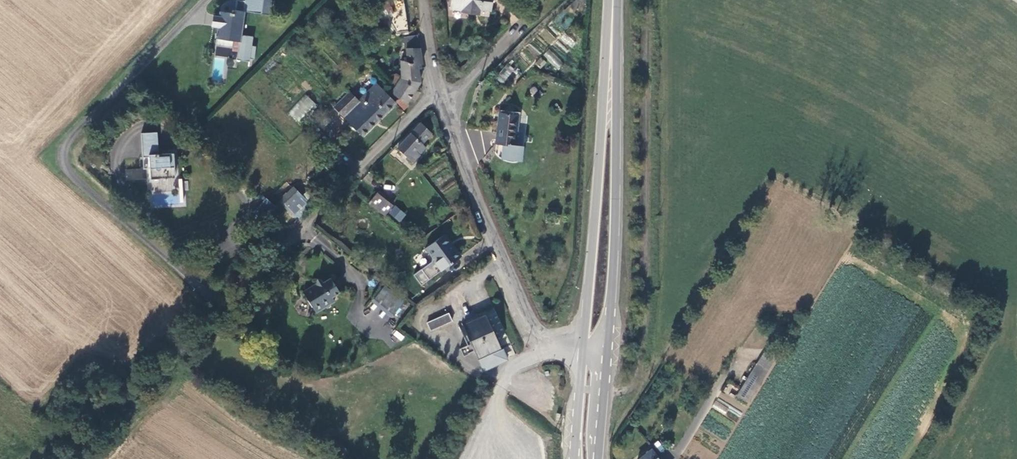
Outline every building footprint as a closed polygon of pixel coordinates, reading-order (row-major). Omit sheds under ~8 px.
[(237,1),(235,10),(235,11),(232,11),(231,14),(220,13),(219,17),(217,17),(216,28),(218,28),(217,35),(215,35),(215,39),(216,40),(215,47),(232,49),(233,42),(240,43),(244,13),(261,15),(263,0),(245,0),(244,2),(237,1)] [(397,33),(409,31),(403,0),(391,0),(397,33)] [(490,12),(492,0),(452,0),(450,10),(461,11),(461,13),(472,14),(473,9),(490,12)] [(392,7),(389,1),(374,8),(378,14),(392,7)] [(407,49),(420,48),(418,36),(406,38),(407,49)] [(402,62),(402,79),(395,90),(393,94),(399,97),(408,102),(421,83),(418,72),(417,66),(423,65),(420,48),(407,49),(408,61),(402,62)] [(549,49),(543,55),(557,69),(563,63),(549,49)] [(539,57),(535,65),(542,69),(546,61),(539,57)] [(513,70),(507,65),(495,80),(502,85),(513,70)] [(395,90),(402,79),(395,74),(392,81),(390,86),(395,90)] [(362,135),(395,103),(377,84),(358,101),(347,92),(333,107),(362,135)] [(298,123),(316,105),(306,94),(287,112),(298,123)] [(399,97),(395,103),(406,111),(410,104),(408,102),(399,97)] [(518,116),(498,114),(495,144),(496,145),(495,154),(496,154),(498,157),(500,158),(502,160),(505,161),(507,162),(510,162),(513,162),(516,162),(518,162),(521,161),(523,147),(515,146),(518,116)] [(430,134),(419,124),(397,148),(412,164),(419,155),(416,151),(430,134)] [(150,181),(168,181),(168,179),(172,179),(172,176),(175,176),(174,155),(164,155),(162,155),(162,156),(161,156),(161,157),(161,158),(159,158),(157,134),(141,135),(143,159),(149,159),(150,181)] [(405,212),(378,190),(363,209),(368,213),(371,209),(393,227),(405,212)] [(293,193),(281,206),(291,215),(304,202),(293,193)] [(278,210),(267,201),(254,215),(265,224),(278,210)] [(455,203),(449,208),(453,214),(459,208),(455,203)] [(278,210),(289,219),(291,215),(281,206),(278,210)] [(446,235),(428,248),(443,268),(460,255),(446,235)] [(307,289),(302,293),(312,307),(321,301),(327,304),(334,299),(331,294),(338,290),(331,280),(325,285),(322,282),(316,280),(315,282),(313,284),(316,287),(313,290),(307,289)] [(403,302),(383,287),(372,301),(392,316),(403,302)] [(321,301),(312,307),(315,312),(327,304),(321,301)] [(431,331),(451,321),(448,315),(427,324),(431,331)] [(499,347),(485,316),(463,327),(477,357),(499,347)] [(443,328),(434,332),(436,338),(445,333),(443,328)] [(739,395),(750,402),(769,372),(758,364),(739,395)] [(652,450),(641,458),(659,458),(652,450)]
